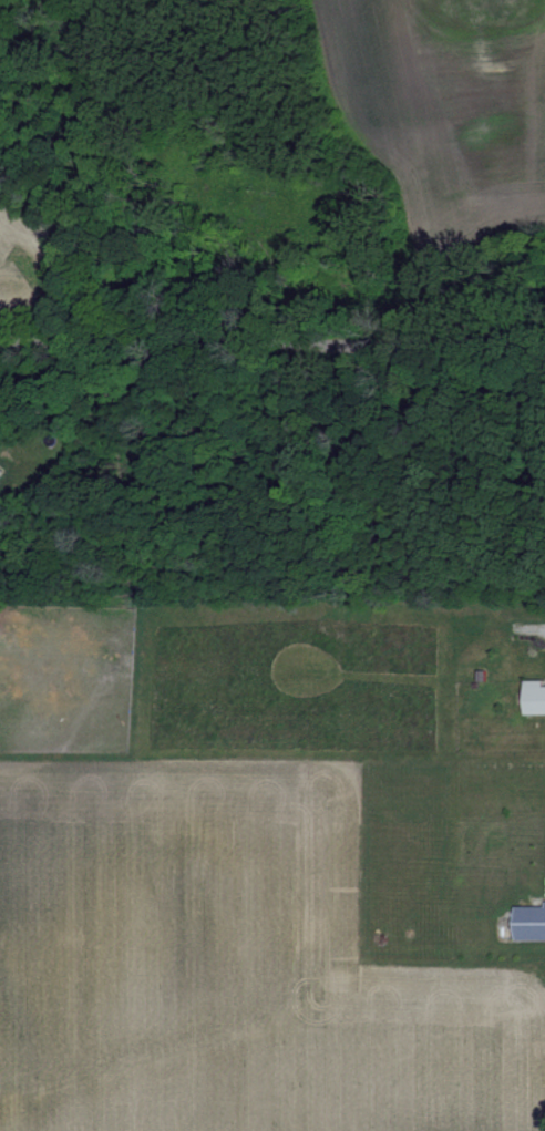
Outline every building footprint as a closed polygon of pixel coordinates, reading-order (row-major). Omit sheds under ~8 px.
[(542,687),(542,681),(522,681),(523,716),(544,715),(544,687),(542,687)] [(542,901),(542,906),(513,906),(513,940),(544,940),(544,901),(542,901)]
